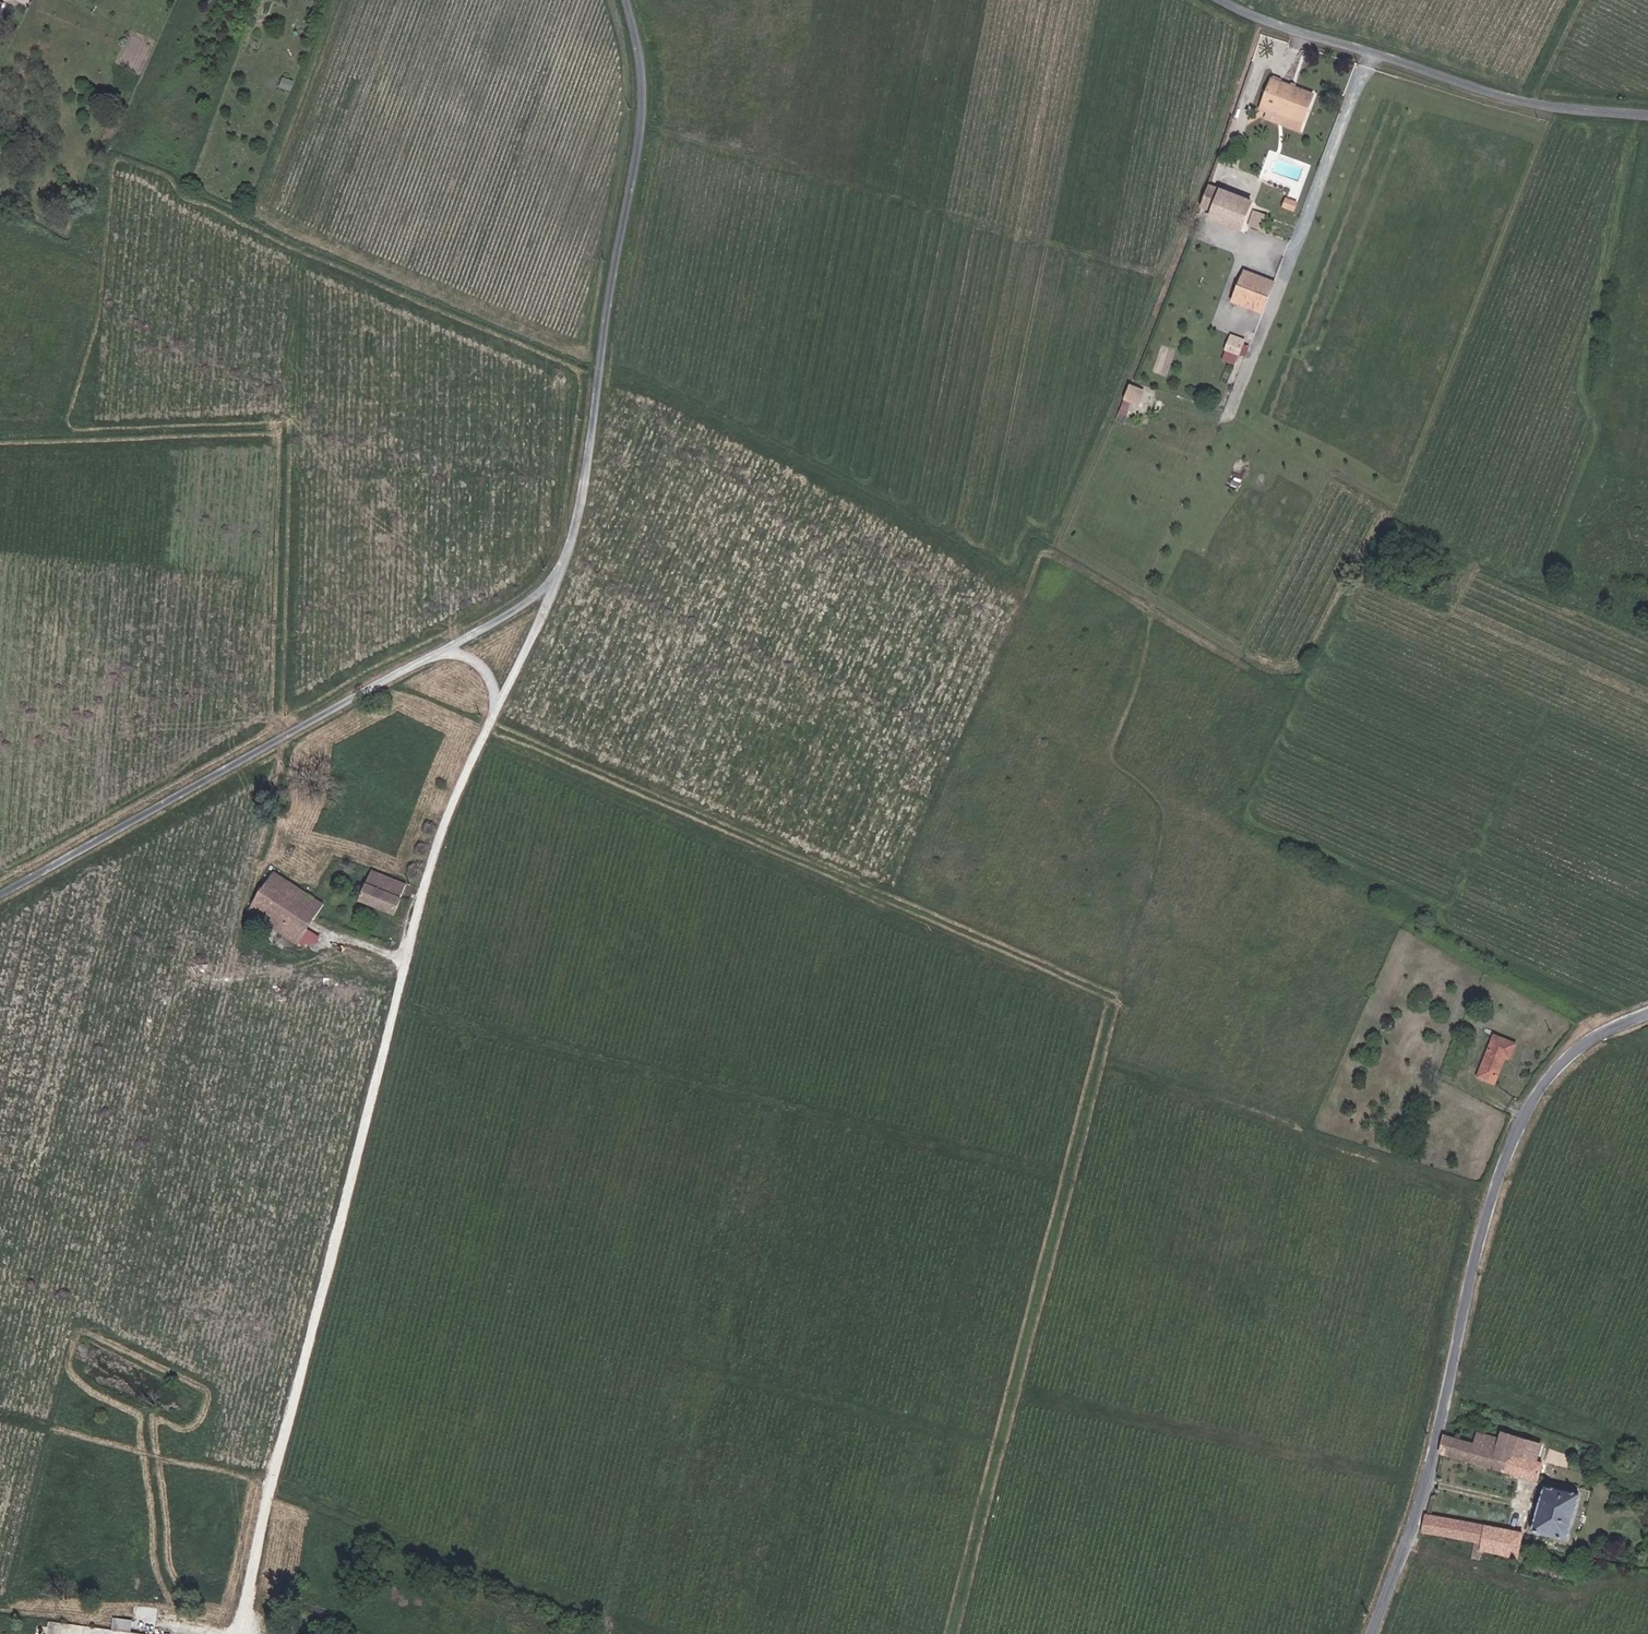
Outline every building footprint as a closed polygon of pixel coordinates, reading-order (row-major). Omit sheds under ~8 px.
[(1297,137),(1308,101),(1265,87),(1256,114),(1263,116),(1260,126),(1297,137)] [(1201,195),(1194,216),(1206,220),(1214,199),(1201,195)] [(1214,199),(1206,220),(1238,232),(1246,211),(1214,199)] [(1244,234),(1257,237),(1261,223),(1249,219),(1244,234)] [(1238,232),(1206,220),(1203,227),(1235,239),(1238,232)] [(1237,294),(1266,305),(1271,290),(1242,280),(1237,294)] [(1241,353),(1228,348),(1224,359),(1237,363),(1241,353)] [(1131,392),(1123,388),(1117,403),(1125,406),(1131,392)] [(1137,394),(1131,392),(1125,406),(1131,408),(1137,394)] [(362,901),(394,914),(406,885),(374,872),(362,901)] [(299,943),(321,910),(325,904),(277,873),(252,912),(299,943)] [(1502,1058),(1507,1043),(1485,1035),(1472,1077),(1488,1083),(1497,1057),(1502,1058)] [(1540,1444),(1502,1433),(1500,1440),(1498,1451),(1536,1462),(1540,1444)] [(1479,1435),(1476,1445),(1498,1451),(1500,1440),(1479,1435)] [(1476,1445),(1445,1437),(1441,1454),(1536,1483),(1541,1463),(1536,1462),(1498,1451),(1476,1445)] [(1579,1497),(1544,1488),(1540,1503),(1538,1505),(1535,1518),(1537,1518),(1533,1534),(1567,1543),(1572,1526),(1575,1525),(1577,1514),(1575,1514),(1579,1497)] [(1473,1544),(1470,1560),(1478,1562),(1480,1553),(1517,1560),(1522,1535),(1426,1517),(1422,1534),(1473,1544)] [(1593,1566),(1595,1559),(1588,1557),(1585,1564),(1593,1566)] [(113,1628),(134,1629),(135,1618),(114,1616),(113,1628)]
